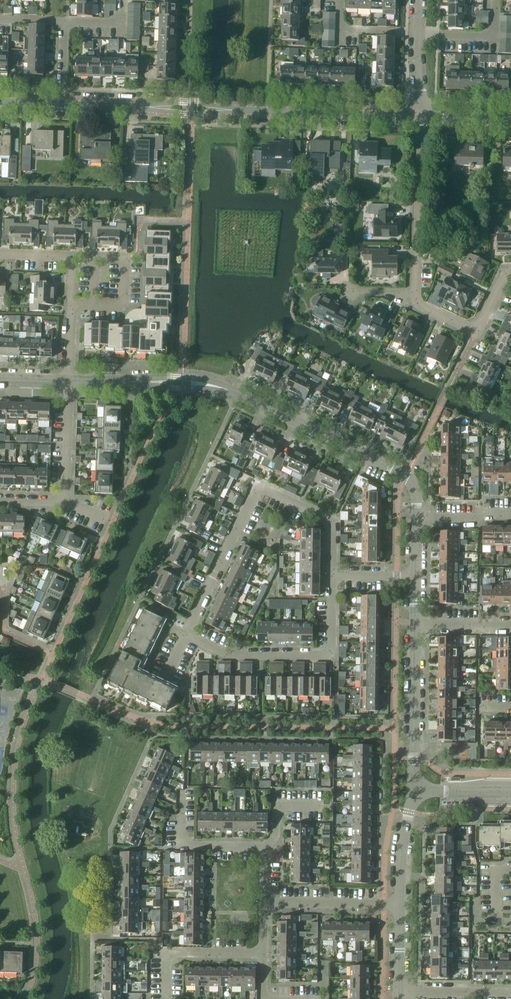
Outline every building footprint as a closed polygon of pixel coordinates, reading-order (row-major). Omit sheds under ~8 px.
[(345,9),(358,10),(358,0),(346,0),(345,9)] [(371,0),(358,0),(358,10),(370,10),(371,0)] [(383,0),(371,0),(370,10),(383,10),(383,0)] [(395,0),(383,0),(383,10),(395,11),(395,0)] [(92,17),(93,4),(78,4),(77,16),(92,17)] [(299,17),(300,4),(283,4),(282,16),(299,17)] [(160,17),(177,18),(177,13),(178,13),(179,5),(160,5),(160,17)] [(463,17),(464,5),(448,5),(448,17),(468,18),(468,17),(463,17)] [(299,29),(299,17),(282,16),(282,28),(299,29)] [(159,29),(176,30),(176,26),(178,26),(178,18),(177,18),(160,17),(159,29)] [(468,18),(448,17),(448,29),(463,30),(463,22),(468,22),(468,18)] [(45,38),(45,26),(30,25),(29,38),(45,38)] [(299,38),(299,29),(282,28),(281,41),(287,41),(287,46),(305,46),(305,38),(299,38)] [(176,30),(159,29),(159,42),(176,43),(176,38),(177,38),(178,30),(176,30)] [(394,50),(394,37),(378,37),(377,50),(394,50)] [(44,51),(45,38),(29,38),(29,50),(44,51)] [(7,75),(8,64),(9,40),(3,40),(2,47),(2,51),(2,54),(1,56),(0,56),(0,74),(7,75)] [(177,43),(176,43),(159,42),(158,55),(177,55),(175,55),(176,50),(177,50),(177,43)] [(500,45),(500,53),(510,54),(510,46),(500,45)] [(44,63),(44,51),(29,50),(28,63),(44,63)] [(394,63),(394,50),(377,50),(377,62),(394,63)] [(88,65),(88,78),(88,76),(93,76),(93,78),(100,78),(101,65),(101,60),(93,59),(94,53),(89,53),(88,59),(88,65)] [(177,62),(177,55),(158,55),(158,67),(177,68),(177,67),(175,67),(175,62),(177,62)] [(88,78),(88,59),(76,59),(76,77),(76,75),(81,75),(81,77),(88,78)] [(113,78),(114,60),(101,60),(100,78),(101,78),(101,76),(106,76),(105,78),(113,78)] [(125,79),(126,60),(114,60),(113,78),(113,77),(118,77),(118,79),(125,79)] [(126,60),(125,79),(126,77),(130,77),(130,79),(138,79),(138,61),(126,60)] [(393,75),(394,63),(377,62),(376,75),(393,75)] [(43,76),(44,63),(28,63),(28,75),(43,76)] [(318,68),(306,68),(306,85),(318,85),(319,64),(318,64),(318,68)] [(319,64),(318,85),(331,86),(331,69),(330,69),(330,65),(319,64)] [(176,76),(177,68),(158,67),(158,80),(176,80),(175,80),(175,76),(176,76)] [(293,84),(293,68),(280,67),(280,84),(293,84)] [(306,85),(306,68),(293,68),(293,84),(306,85)] [(342,86),(343,69),(331,69),(331,86),(342,86)] [(343,69),(342,86),(355,86),(355,70),(343,69)] [(458,90),(459,73),(446,73),(446,89),(458,90)] [(471,90),(472,74),(459,73),(458,90),(471,90)] [(365,87),(366,74),(358,74),(358,87),(365,87)] [(484,91),(484,74),(472,74),(471,90),(484,91)] [(496,91),(496,74),(484,74),(484,91),(496,91)] [(496,74),(496,91),(508,92),(509,75),(496,74)] [(393,88),(393,75),(376,75),(376,87),(393,88)] [(16,156),(9,156),(9,131),(2,131),(2,137),(0,137),(0,156),(1,156),(0,164),(8,164),(7,179),(16,179),(16,156)] [(62,157),(63,133),(33,132),(33,150),(51,151),(51,157),(62,157)] [(110,161),(111,135),(82,134),(81,160),(110,161)] [(121,149),(121,156),(126,157),(126,182),(148,183),(148,166),(149,166),(149,160),(157,160),(158,150),(162,151),(163,136),(159,136),(159,135),(155,135),(155,136),(155,137),(150,136),(150,135),(131,135),(131,149),(127,149),(121,149)] [(262,166),(262,169),(274,170),(291,171),(292,141),(282,140),(282,143),(270,143),(269,146),(263,146),(262,166)] [(310,169),(309,175),(322,176),(322,169),(340,170),(341,142),(311,141),(310,169)] [(390,150),(376,150),(377,143),(361,143),(361,150),(358,150),(357,155),(360,155),(360,173),(376,174),(376,166),(389,166),(390,150)] [(455,146),(454,166),(470,167),(470,168),(473,168),(473,170),(483,171),(483,167),(484,147),(455,146)] [(22,148),(22,160),(30,160),(30,148),(22,148)] [(504,148),(503,167),(510,167),(510,148),(504,148)] [(397,237),(397,235),(399,234),(399,226),(397,225),(397,220),(392,219),(392,212),(388,212),(388,205),(368,205),(368,215),(374,215),(374,237),(397,237)] [(21,243),(21,224),(14,224),(14,220),(4,220),(4,235),(10,235),(10,243),(21,243)] [(43,232),(43,226),(39,226),(39,221),(28,220),(28,224),(21,224),(21,243),(32,243),(32,236),(39,236),(39,232),(43,232)] [(65,226),(65,244),(76,245),(76,237),(82,238),(82,233),(87,234),(87,228),(87,222),(83,222),(81,222),(81,220),(74,220),(74,222),(72,222),(72,226),(65,226)] [(65,244),(65,226),(58,225),(58,221),(48,221),(48,226),(43,226),(43,232),(47,232),(47,236),(54,237),(53,244),(65,244)] [(109,247),(109,227),(102,227),(102,223),(101,223),(101,221),(93,221),(93,223),(92,222),(92,228),(87,228),(87,234),(91,234),(91,238),(97,238),(97,246),(109,247)] [(109,227),(109,247),(120,247),(120,239),(126,239),(126,235),(131,235),(131,229),(127,229),(127,224),(125,224),(126,222),(118,221),(117,223),(116,223),(116,227),(109,227)] [(93,325),(85,324),(84,349),(93,349),(94,345),(106,346),(106,349),(115,350),(115,353),(125,353),(125,350),(137,350),(137,354),(156,354),(156,351),(163,351),(163,333),(167,333),(168,329),(168,326),(171,326),(171,316),(168,316),(168,304),(172,304),(172,294),(169,294),(169,285),(166,285),(166,273),(169,273),(170,254),(167,253),(167,242),(171,242),(171,232),(147,231),(146,240),(145,239),(145,255),(146,255),(145,270),(144,270),(144,286),(145,286),(145,297),(148,297),(148,302),(147,302),(146,312),(141,312),(141,309),(140,309),(138,309),(135,310),(133,310),(131,311),(129,313),(128,314),(125,318),(124,322),(124,329),(119,329),(119,326),(108,325),(108,324),(93,323),(93,325)] [(498,234),(497,252),(510,253),(510,235),(498,234)] [(380,258),(380,251),(364,251),(364,261),(373,261),(373,278),(388,278),(388,276),(396,276),(396,258),(380,258)] [(347,268),(347,253),(331,253),(331,259),(315,259),(315,264),(314,264),(314,266),(315,266),(315,273),(322,273),(322,278),(331,278),(331,273),(336,273),(338,271),(339,271),(339,268),(347,268)] [(480,282),(484,274),(482,273),(487,263),(469,255),(460,272),(480,282)] [(437,271),(451,278),(454,271),(440,265),(437,271)] [(34,294),(54,294),(54,283),(43,283),(43,277),(31,277),(31,283),(35,283),(34,294)] [(462,309),(471,291),(453,282),(454,281),(446,278),(440,292),(447,296),(445,300),(462,309)] [(53,306),(54,294),(34,294),(34,305),(31,304),(31,311),(43,312),(43,305),(53,306)] [(313,300),(312,303),(313,306),(315,308),(316,308),(313,314),(337,326),(346,330),(353,316),(344,311),(337,308),(338,306),(334,304),(334,303),(333,304),(330,302),(331,301),(322,297),(321,297),(320,297),(317,296),(315,297),(313,300)] [(388,312),(375,306),(372,312),(369,310),(362,324),(369,327),(368,327),(369,328),(367,331),(381,338),(388,324),(382,321),(383,318),(385,318),(388,312)] [(506,315),(501,325),(510,330),(510,317),(506,315)] [(420,327),(406,321),(404,327),(401,326),(393,341),(400,344),(398,349),(406,353),(406,352),(413,355),(421,340),(415,337),(416,333),(417,334),(420,327)] [(501,325),(496,336),(501,339),(499,343),(510,349),(510,330),(501,325)] [(20,339),(19,356),(24,357),(30,357),(31,333),(30,333),(31,327),(26,327),(26,333),(26,339),(20,339)] [(41,340),(41,357),(51,357),(52,348),(57,348),(57,341),(52,341),(53,331),(48,331),(47,340),(41,340)] [(9,332),(4,332),(4,339),(0,338),(0,355),(3,356),(8,357),(9,332)] [(19,356),(20,339),(13,339),(13,332),(9,332),(8,357),(14,357),(14,356),(19,356)] [(41,357),(41,340),(35,340),(35,333),(31,333),(30,357),(35,358),(35,357),(41,357)] [(443,365),(454,343),(437,335),(433,343),(434,344),(433,347),(432,346),(430,350),(424,347),(417,362),(423,365),(427,357),(443,365)] [(510,358),(510,349),(499,343),(497,348),(491,345),(486,356),(501,363),(500,363),(504,365),(507,360),(510,361),(510,358)] [(262,379),(272,357),(261,351),(263,349),(257,346),(251,359),(256,362),(251,373),(262,379)] [(486,356),(483,354),(478,365),(483,367),(480,372),(496,380),(501,369),(498,368),(500,363),(501,363),(486,356)] [(283,375),(289,364),(283,361),(283,362),(272,357),(262,379),(272,384),(278,372),(283,375)] [(294,394),(302,377),(292,372),(294,366),(289,364),(283,375),(289,377),(283,389),(294,394)] [(316,391),(321,380),(306,372),(304,378),(302,377),(294,394),(305,400),(310,388),(316,391)] [(496,392),(492,389),(496,380),(480,372),(478,377),(473,374),(468,385),(493,397),(496,392)] [(326,410),(335,393),(324,387),(326,382),(321,380),(316,391),(321,393),(315,405),(326,410)] [(348,406),(354,395),(355,393),(349,390),(348,392),(344,390),(341,396),(335,393),(326,410),(337,416),(343,404),(348,406)] [(359,426),(367,408),(356,403),(359,398),(354,395),(348,406),(353,409),(348,420),(359,426)] [(104,418),(121,418),(121,407),(110,407),(110,401),(98,400),(98,406),(104,407),(104,418)] [(10,401),(7,401),(6,420),(6,424),(17,425),(17,421),(18,404),(9,404),(9,401),(10,401)] [(28,421),(29,401),(25,401),(25,402),(26,402),(26,404),(18,404),(17,421),(28,421)] [(39,421),(39,404),(31,404),(31,402),(32,402),(32,401),(29,401),(28,421),(39,421)] [(386,411),(388,406),(385,405),(381,406),(380,408),(370,403),(367,408),(359,426),(369,431),(375,420),(380,422),(386,411)] [(39,404),(39,421),(49,421),(50,405),(39,404)] [(391,441),(400,424),(402,418),(386,411),(380,422),(385,425),(380,436),(391,441)] [(121,418),(104,418),(103,428),(121,429),(121,418)] [(241,455),(247,442),(242,439),(247,428),(236,422),(231,433),(228,431),(225,438),(234,443),(231,451),(241,455)] [(400,424),(391,441),(402,447),(408,435),(412,437),(418,426),(413,423),(410,429),(400,424)] [(464,438),(464,434),(460,434),(460,426),(442,426),(442,436),(460,436),(460,438),(464,438)] [(120,440),(121,429),(103,428),(103,439),(120,440)] [(260,456),(269,438),(258,433),(252,444),(247,442),(241,455),(246,458),(247,456),(251,458),(254,453),(260,456)] [(460,447),(460,438),(460,436),(442,436),(441,447),(460,447)] [(280,458),(281,455),(275,453),(280,443),(269,438),(260,456),(270,460),(266,467),(273,470),(274,469),(280,458)] [(97,439),(96,450),(102,450),(103,450),(114,450),(114,451),(120,451),(120,440),(103,439),(97,439)] [(460,454),(460,447),(441,447),(441,456),(460,456),(460,454)] [(293,471),(301,454),(291,449),(285,460),(280,458),(274,469),(280,471),(282,466),(293,471)] [(103,450),(102,450),(96,450),(96,461),(113,461),(114,451),(120,451),(114,451),(114,450),(103,450)] [(306,484),(307,485),(313,471),(308,468),(312,459),(301,454),(293,471),(303,476),(300,484),(305,486),(306,484)] [(464,458),(464,455),(460,454),(460,456),(441,456),(441,467),(460,467),(460,458),(464,458)] [(504,463),(504,457),(494,457),(494,463),(494,496),(498,496),(498,482),(504,482),(504,463)] [(494,496),(494,463),(492,463),(492,459),(481,459),(481,464),(483,464),(483,481),(489,482),(489,496),(494,496)] [(113,472),(113,461),(96,461),(96,471),(113,472)] [(15,486),(16,465),(5,464),(4,488),(7,488),(7,485),(15,486)] [(325,487),(334,470),(323,464),(318,473),(313,471),(307,485),(312,487),(314,482),(325,487)] [(26,469),(26,465),(16,465),(15,486),(23,486),(22,488),(22,489),(26,489),(26,469)] [(206,479),(224,487),(229,476),(236,480),(239,475),(223,467),(221,472),(212,468),(206,479)] [(460,475),(460,467),(441,467),(441,477),(460,477),(460,475)] [(36,487),(37,469),(26,469),(26,489),(29,489),(29,488),(28,488),(28,486),(36,487)] [(47,487),(48,470),(37,469),(36,487),(47,487)] [(334,470),(325,487),(336,492),(333,497),(339,500),(345,487),(340,484),(344,475),(334,470)] [(113,483),(113,472),(96,471),(95,482),(113,483)] [(464,479),(464,475),(460,475),(460,477),(441,477),(441,487),(459,488),(460,479),(464,479)] [(384,498),(385,488),(358,476),(354,484),(363,488),(362,505),(380,505),(381,497),(384,498)] [(218,498),(224,487),(206,479),(201,489),(210,494),(208,499),(221,506),(224,500),(218,498)] [(112,494),(113,483),(95,482),(95,494),(112,494)] [(459,496),(459,488),(441,487),(441,498),(459,498),(459,500),(463,500),(463,496),(459,496)] [(218,511),(221,506),(208,499),(205,505),(196,500),(191,511),(208,519),(213,509),(218,511)] [(380,513),(380,505),(362,505),(362,512),(357,512),(357,517),(384,517),(384,513),(380,513)] [(203,530),(208,519),(191,511),(185,522),(195,527),(192,532),(208,539),(210,534),(203,530)] [(284,523),(286,518),(277,513),(274,518),(284,523)] [(13,533),(14,514),(11,514),(11,516),(3,516),(3,533),(13,533)] [(14,514),(13,533),(24,533),(25,517),(17,516),(17,514),(18,514),(14,514)] [(384,520),(384,517),(357,517),(357,520),(362,520),(362,528),(380,528),(380,520),(384,520)] [(41,538),(48,523),(38,518),(31,534),(41,538)] [(51,543),(58,528),(58,527),(48,523),(41,538),(51,543)] [(493,546),(493,527),(482,527),(482,546),(491,546),(493,546)] [(503,546),(504,528),(493,527),(493,546),(491,546),(491,550),(495,550),(495,546),(503,546)] [(55,546),(62,531),(58,528),(51,543),(50,544),(50,546),(51,548),(53,550),(55,546)] [(380,535),(380,528),(362,528),(362,535),(357,535),(357,539),(384,540),(384,535),(380,535)] [(301,541),(320,541),(320,530),(301,530),(301,541)] [(61,547),(67,533),(62,531),(55,546),(61,548),(61,547)] [(71,551),(78,536),(67,531),(67,533),(61,547),(71,551)] [(459,540),(459,532),(440,532),(440,542),(459,543),(459,540)] [(81,556),(86,544),(88,540),(78,536),(71,551),(79,555),(81,556)] [(173,549),(190,557),(195,547),(200,549),(203,544),(190,537),(187,543),(178,538),(173,549)] [(384,544),(384,540),(357,539),(357,543),(362,543),(362,551),(380,551),(380,543),(384,544)] [(459,545),(463,545),(463,540),(459,540),(459,543),(440,542),(440,553),(459,553),(459,545)] [(319,552),(320,541),(301,541),(300,552),(319,552)] [(81,556),(79,555),(78,558),(80,560),(83,561),(90,545),(86,544),(81,556)] [(244,545),(239,555),(256,563),(261,553),(257,551),(259,547),(252,544),(250,548),(244,545)] [(185,568),(190,557),(173,549),(167,560),(177,564),(174,570),(187,576),(190,570),(185,568)] [(380,559),(380,551),(362,551),(362,558),(357,558),(356,562),(384,563),(384,559),(380,559)] [(319,563),(319,552),(300,552),(300,563),(319,563)] [(459,553),(440,553),(440,563),(458,563),(459,561),(458,561),(459,553)] [(251,573),(256,563),(239,555),(234,565),(251,573)] [(458,565),(463,565),(463,561),(459,561),(458,563),(440,563),(440,573),(458,573),(458,565)] [(319,574),(319,563),(300,563),(300,573),(319,574)] [(246,583),(251,573),(234,565),(230,575),(246,583)] [(19,573),(16,580),(22,582),(24,576),(23,575),(25,572),(20,570),(18,573),(19,573)] [(185,582),(187,576),(174,570),(171,575),(162,571),(157,581),(174,590),(179,579),(185,582)] [(45,581),(66,590),(70,580),(50,571),(45,581)] [(319,585),(319,574),(300,573),(300,584),(319,585)] [(458,581),(458,573),(440,573),(440,583),(458,583),(458,581)] [(242,592),(246,583),(230,575),(225,584),(242,592)] [(510,578),(510,581),(503,581),(503,605),(510,605),(510,587),(510,583),(510,578)] [(61,600),(66,590),(45,581),(41,591),(61,600)] [(171,596),(174,590),(157,581),(152,592),(161,597),(158,602),(174,610),(177,604),(175,603),(177,598),(171,596)] [(463,593),(463,586),(462,586),(462,581),(458,581),(458,583),(440,583),(440,593),(458,593),(463,593)] [(503,605),(503,581),(503,587),(495,587),(495,582),(491,582),(491,587),(493,587),(492,605),(503,605)] [(237,602),(242,592),(225,584),(220,594),(237,602)] [(319,596),(319,585),(300,584),(300,596),(319,596)] [(493,587),(491,587),(482,587),(482,604),(492,605),(493,587)] [(57,610),(61,600),(41,591),(45,593),(41,603),(57,610)] [(458,602),(458,593),(440,593),(439,604),(458,604),(458,606),(462,606),(462,602),(458,602)] [(232,612),(237,602),(220,594),(216,604),(232,612)] [(356,608),(383,608),(383,605),(379,605),(379,597),(362,597),(362,604),(356,604),(356,608)] [(52,620),(57,610),(41,603),(37,613),(52,620)] [(228,622),(232,612),(216,604),(211,613),(228,622)] [(383,613),(383,608),(356,608),(356,612),(360,612),(360,619),(379,620),(379,613),(383,613)] [(141,663),(163,620),(143,610),(122,654),(123,654),(118,664),(117,663),(108,683),(109,683),(110,682),(119,687),(119,688),(124,690),(124,689),(133,694),(133,695),(138,697),(139,696),(148,701),(147,702),(153,704),(162,708),(162,709),(166,711),(175,692),(134,671),(138,662),(141,663)] [(52,620),(37,613),(36,613),(32,611),(28,621),(48,630),(52,620)] [(223,632),(228,622),(211,613),(206,624),(223,632)] [(379,627),(379,620),(360,619),(360,627),(356,627),(356,631),(383,631),(383,628),(379,627)] [(43,640),(48,630),(28,621),(23,631),(43,640)] [(269,642),(269,623),(258,623),(258,642),(269,642)] [(280,642),(280,623),(269,623),(269,642),(280,642)] [(291,642),(291,624),(280,623),(280,642),(291,642)] [(301,642),(302,624),(291,624),(291,642),(301,642)] [(302,624),(301,642),(312,643),(313,624),(302,624)] [(383,635),(383,631),(356,631),(356,635),(360,635),(360,642),(379,643),(379,636),(383,635)] [(510,649),(510,639),(498,639),(498,636),(492,636),(492,647),(488,647),(488,651),(493,651),(493,647),(497,647),(497,649),(510,649)] [(457,649),(457,646),(458,638),(439,638),(439,648),(457,649)] [(379,650),(379,643),(360,642),(360,650),(355,650),(355,654),(383,654),(383,650),(379,650)] [(462,651),(462,646),(457,646),(457,649),(439,648),(439,659),(457,659),(457,651),(466,651),(462,651)] [(497,649),(497,647),(493,647),(493,651),(488,651),(497,651),(497,659),(510,659),(510,649),(497,649)] [(382,658),(383,654),(355,654),(355,657),(359,657),(359,665),(379,665),(379,658),(382,658)] [(457,667),(457,659),(439,659),(439,669),(457,669),(457,667)] [(492,660),(492,668),(497,668),(497,670),(510,670),(510,659),(497,659),(497,660),(492,660)] [(203,695),(203,662),(197,662),(197,674),(198,674),(198,677),(192,677),(192,695),(203,695)] [(214,695),(214,677),(208,677),(208,675),(209,675),(209,662),(203,662),(203,695),(214,695)] [(224,695),(225,662),(219,662),(218,675),(220,675),(220,677),(214,677),(214,695),(224,695)] [(231,662),(225,662),(224,695),(235,695),(235,678),(229,678),(229,675),(230,675),(231,662)] [(246,696),(246,662),(240,662),(240,675),(241,675),(241,678),(235,678),(235,695),(246,696)] [(252,675),(252,662),(246,662),(246,696),(257,696),(257,678),(251,678),(251,675),(252,675)] [(265,696),(276,696),(277,663),(271,663),(270,676),(272,676),(272,678),(265,678),(265,696)] [(287,696),(287,678),(281,678),(281,676),(282,676),(282,663),(277,663),(276,696),(287,696)] [(298,696),(298,663),(292,663),(292,676),(293,676),(293,678),(287,678),(287,696),(298,696)] [(309,696),(309,679),(303,679),(303,676),(304,676),(304,663),(298,663),(298,696),(309,696)] [(320,696),(320,663),(314,663),(313,676),(315,676),(315,679),(309,679),(309,696),(320,696)] [(320,663),(320,696),(330,696),(330,679),(324,679),(324,676),(325,676),(325,663),(320,663)] [(378,673),(379,665),(359,665),(359,673),(355,673),(355,677),(382,677),(382,673),(378,673)] [(461,671),(461,667),(457,667),(457,669),(439,669),(438,679),(457,679),(457,671),(465,671),(461,671)] [(497,670),(497,668),(492,668),(492,672),(497,672),(497,680),(510,680),(510,670),(497,670)] [(382,681),(382,677),(355,677),(355,681),(359,681),(359,688),(378,688),(378,681),(382,681)] [(457,687),(457,679),(438,679),(438,689),(457,689),(457,687)] [(497,680),(496,688),(492,688),(492,693),(496,693),(496,690),(510,690),(510,680),(497,680)] [(461,692),(461,687),(457,687),(457,689),(438,689),(438,699),(457,700),(457,692),(465,692),(461,692)] [(378,696),(378,688),(359,688),(359,696),(355,696),(355,699),(352,699),(382,700),(382,696),(378,696)] [(382,704),(382,700),(352,699),(352,704),(360,704),(360,711),(378,711),(378,704),(382,704)] [(457,708),(457,700),(438,699),(438,710),(457,710),(457,708)] [(461,712),(461,708),(457,708),(457,710),(438,710),(438,720),(456,720),(461,720),(461,712),(465,712),(461,712)] [(456,728),(456,720),(438,720),(438,730),(456,730),(456,728)] [(496,741),(496,723),(485,723),(485,735),(483,735),(483,746),(487,746),(487,741),(496,741)] [(506,741),(506,723),(496,723),(496,741),(503,741),(503,746),(508,746),(508,741),(506,741)] [(461,728),(460,728),(456,728),(456,730),(438,730),(438,740),(456,741),(456,733),(465,733),(465,732),(460,732),(461,728)] [(203,761),(203,744),(191,744),(191,761),(201,762),(201,767),(205,767),(205,761),(203,761)] [(214,762),(214,744),(203,744),(203,761),(205,761),(214,762)] [(228,767),(228,762),(225,762),(226,744),(214,744),(214,762),(223,762),(223,767),(228,767)] [(228,762),(237,762),(237,745),(226,744),(225,762),(228,762)] [(237,745),(237,762),(246,762),(246,767),(250,767),(250,762),(248,762),(248,745),(237,745)] [(260,762),(260,745),(248,745),(248,762),(250,762),(260,762)] [(271,762),(272,745),(260,745),(260,762),(269,762),(269,768),(273,768),(273,762),(271,762)] [(283,762),(283,745),(272,745),(271,762),(273,762),(283,762)] [(294,763),(294,745),(283,745),(283,762),(292,762),(292,769),(292,768),(296,768),(296,763),(294,763)] [(305,763),(306,745),(294,745),(294,763),(296,763),(305,763)] [(317,763),(317,745),(306,745),(305,763),(314,763),(314,768),(319,768),(319,763),(317,763)] [(317,763),(319,763),(328,763),(329,746),(317,745),(317,763)] [(354,746),(354,755),(348,755),(348,759),(353,760),(354,760),(354,757),(371,758),(371,746),(354,746)] [(170,767),(170,765),(174,756),(158,749),(153,759),(170,767)] [(353,760),(353,769),(371,769),(371,758),(354,757),(354,760),(353,760)] [(175,767),(170,765),(170,767),(153,759),(149,770),(165,777),(169,769),(174,771),(175,767)] [(353,769),(353,778),(348,778),(348,782),(353,782),(353,780),(371,780),(371,769),(353,769)] [(161,786),(165,777),(149,770),(144,780),(160,788),(161,786)] [(166,788),(161,786),(160,788),(144,780),(139,791),(156,798),(159,789),(164,791),(166,788)] [(353,782),(353,792),(371,792),(371,780),(353,780),(353,782)] [(152,807),(156,798),(139,791),(135,801),(151,809),(152,807)] [(353,792),(353,801),(347,801),(347,805),(353,805),(353,803),(371,803),(371,792),(353,792)] [(157,809),(152,807),(151,809),(135,801),(130,811),(147,819),(150,810),(155,812),(157,809)] [(353,814),(371,814),(371,803),(353,803),(353,805),(353,814)] [(222,831),(222,814),(213,814),(213,808),(208,808),(208,814),(210,814),(210,831),(222,831)] [(245,814),(235,814),(235,809),(231,809),(231,814),(233,814),(233,832),(244,832),(245,814)] [(258,814),(258,809),(253,809),(253,814),(256,814),(255,832),(267,832),(268,814),(258,814)] [(147,819),(130,811),(125,822),(142,829),(143,827),(147,819)] [(210,814),(208,814),(199,813),(199,831),(210,831),(210,814)] [(222,814),(222,831),(233,832),(233,814),(231,814),(222,814)] [(256,814),(253,814),(245,814),(244,832),(255,832),(256,814)] [(370,826),(371,814),(353,814),(353,824),(347,824),(347,828),(353,828),(353,826),(370,826)] [(126,835),(124,841),(138,847),(141,841),(137,839),(141,831),(146,833),(148,829),(143,827),(142,829),(125,822),(121,833),(126,835)] [(501,824),(501,827),(501,843),(510,843),(510,824),(501,824)] [(292,837),(309,837),(310,826),(292,825),(292,837)] [(370,838),(370,826),(353,826),(353,828),(353,838),(370,838)] [(490,846),(490,827),(479,827),(479,846),(490,846)] [(501,843),(501,827),(490,827),(490,846),(501,846),(501,843)] [(436,835),(436,845),(461,846),(461,841),(453,841),(453,835),(453,828),(440,828),(440,835),(436,835)] [(309,847),(309,837),(292,837),(292,848),(309,849),(309,847)] [(370,849),(370,838),(353,838),(352,847),(347,846),(347,851),(352,851),(352,849),(370,849)] [(461,850),(461,846),(436,845),(436,856),(453,856),(453,850),(461,850)] [(315,851),(315,847),(309,847),(309,849),(292,848),(291,860),(309,860),(309,851),(315,851)] [(370,861),(370,849),(352,849),(352,851),(352,860),(370,861)] [(139,865),(139,863),(138,863),(138,853),(121,853),(120,864),(139,865)] [(180,863),(180,867),(185,867),(185,865),(203,865),(204,853),(185,853),(185,863),(180,863)] [(453,862),(453,856),(436,856),(435,866),(461,866),(461,862),(453,862)] [(291,871),(309,871),(309,869),(309,860),(291,860),(291,871)] [(370,872),(370,861),(352,860),(352,869),(347,869),(347,874),(352,874),(352,872),(370,872)] [(120,876),(138,876),(138,867),(144,867),(144,863),(139,863),(139,865),(120,864),(120,876)] [(203,877),(203,865),(185,865),(185,867),(185,877),(203,877)] [(461,871),(461,866),(435,866),(435,876),(453,876),(453,871),(461,871)] [(309,873),(314,874),(314,869),(309,869),(309,871),(291,871),(291,883),(312,883),(312,878),(309,878),(309,873)] [(370,883),(370,872),(352,872),(352,874),(352,883),(370,883)] [(138,885),(138,876),(120,876),(120,887),(138,887),(138,885)] [(452,882),(453,876),(435,876),(435,886),(460,887),(460,882),(452,882)] [(203,877),(185,877),(185,886),(180,886),(180,890),(185,890),(185,888),(203,888),(203,877)] [(120,887),(120,899),(138,899),(138,889),(144,890),(144,886),(138,885),(138,887),(120,887)] [(460,891),(460,887),(435,886),(435,896),(435,897),(449,897),(452,897),(452,891),(460,891)] [(203,888),(185,888),(185,890),(185,899),(203,900),(203,888)] [(449,902),(449,897),(435,897),(435,896),(432,896),(431,907),(457,907),(457,902),(449,902)] [(138,908),(138,899),(120,899),(120,910),(138,910),(138,908)] [(180,909),(180,913),(185,913),(185,911),(203,911),(203,900),(185,899),(185,909),(180,909)] [(457,911),(457,907),(431,907),(431,917),(449,917),(449,911),(457,911)] [(138,908),(138,910),(120,910),(120,921),(138,922),(138,912),(143,912),(143,908),(138,908)] [(185,922),(203,922),(203,911),(185,911),(185,913),(185,922)] [(296,932),(299,932),(296,932),(296,923),(299,923),(299,916),(283,916),(283,922),(278,922),(278,934),(296,934),(296,932)] [(449,923),(449,917),(431,917),(431,927),(457,927),(457,923),(449,923)] [(137,933),(138,922),(120,921),(119,933),(137,933)] [(179,936),(184,936),(185,936),(185,934),(202,934),(203,922),(185,922),(185,931),(179,931),(179,936)] [(334,940),(334,923),(323,923),(323,940),(332,940),(332,946),(336,946),(336,940),(334,940)] [(346,941),(346,923),(334,923),(334,940),(336,940),(346,941)] [(357,941),(357,923),(346,923),(346,941),(355,941),(355,946),(359,946),(359,941),(357,941)] [(357,941),(359,941),(369,941),(369,923),(357,923),(357,941)] [(456,932),(457,927),(431,927),(431,937),(449,937),(449,932),(456,932)] [(301,932),(299,932),(296,932),(296,934),(278,934),(277,945),(295,946),(296,936),(301,936),(301,932)] [(202,934),(185,934),(185,936),(184,936),(184,946),(202,946),(202,934)] [(448,943),(449,937),(431,937),(431,947),(456,948),(456,943),(448,943)] [(295,957),(295,955),(295,946),(277,945),(277,957),(295,957)] [(121,947),(103,947),(103,959),(121,959),(121,957),(121,947)] [(456,952),(456,948),(431,947),(431,958),(448,958),(448,952),(456,952)] [(22,974),(23,953),(0,952),(0,973),(22,974)] [(483,979),(483,954),(479,954),(479,962),(473,962),(473,979),(483,979)] [(493,979),(494,962),(488,962),(488,954),(483,954),(483,979),(493,979)] [(301,959),(301,955),(295,955),(295,957),(277,957),(277,968),(295,968),(295,959),(301,959)] [(493,979),(504,979),(504,955),(500,955),(500,962),(494,962),(493,979)] [(103,959),(103,970),(121,970),(121,961),(126,961),(126,957),(121,957),(121,959),(103,959)] [(448,963),(448,958),(431,958),(431,968),(456,968),(456,963),(448,963)] [(346,980),(351,980),(351,978),(368,978),(369,966),(351,966),(351,976),(346,976),(346,980)] [(200,986),(198,986),(198,968),(186,968),(186,986),(195,986),(195,991),(200,991),(200,986)] [(209,986),(209,968),(198,968),(198,986),(200,986),(209,986)] [(223,986),(221,986),(221,968),(209,968),(209,986),(218,986),(218,992),(222,992),(222,986),(223,986)] [(232,986),(232,969),(221,968),(221,986),(223,986),(232,987),(232,986)] [(295,981),(295,968),(277,968),(277,980),(295,981)] [(456,973),(456,968),(431,968),(431,978),(448,979),(448,973),(456,973)] [(232,969),(232,986),(232,987),(241,987),(241,992),(245,992),(245,991),(245,987),(243,987),(244,969),(232,969)] [(245,987),(245,991),(255,991),(255,969),(244,969),(243,987),(245,987)] [(120,980),(121,970),(103,970),(103,982),(121,982),(121,980),(120,980)] [(368,990),(368,978),(351,978),(351,980),(351,989),(368,990)] [(126,984),(126,980),(121,980),(121,982),(103,982),(103,993),(120,993),(120,984),(126,984)] [(368,990),(351,989),(351,998),(345,998),(368,998),(368,990)]
